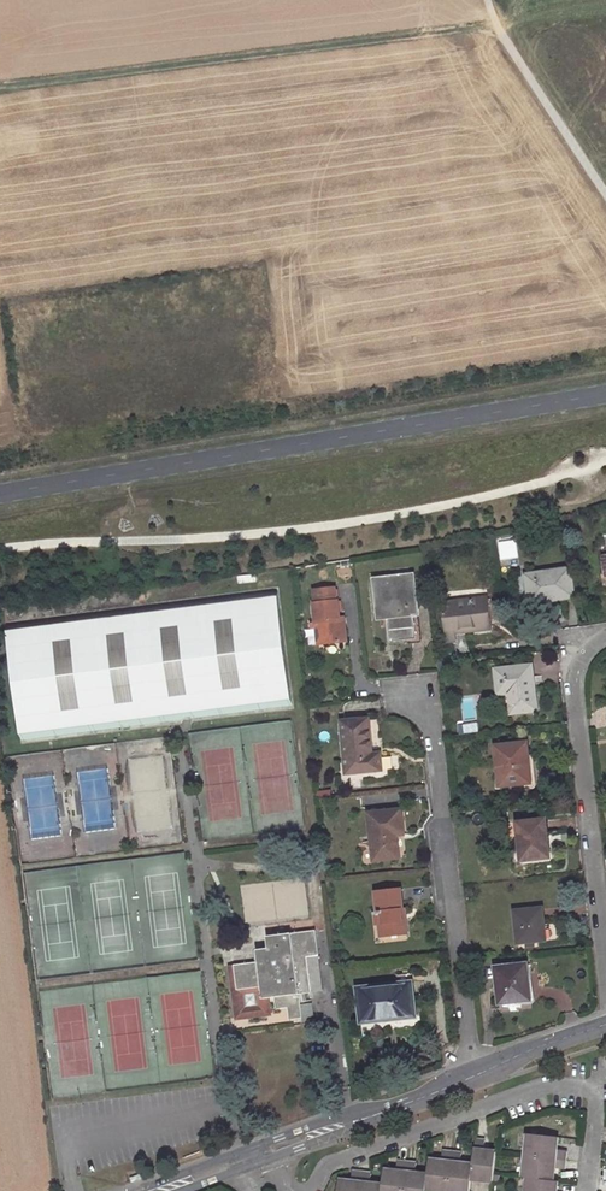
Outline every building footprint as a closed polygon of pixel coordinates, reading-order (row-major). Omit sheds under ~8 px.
[(530,601),(558,596),(558,600),(575,598),(571,569),(526,575),(530,601)] [(376,580),(380,610),(388,609),(392,640),(404,638),(414,637),(412,615),(417,614),(412,576),(376,580)] [(341,621),(338,600),(337,600),(335,588),(314,591),(315,603),(313,603),(316,623),(319,623),(322,645),(347,642),(345,623),(341,621)] [(22,740),(293,705),(278,591),(7,625),(22,740)] [(443,604),(450,660),(470,658),(467,632),(492,629),(491,621),(503,620),(501,605),(489,606),(488,599),(443,604)] [(322,645),(319,623),(316,623),(311,623),(312,628),(316,627),(318,645),(322,645)] [(534,685),(532,666),(496,670),(499,694),(510,693),(513,713),(537,710),(534,685)] [(342,722),(346,763),(353,762),(354,774),(383,771),(382,760),(382,753),(373,754),(370,719),(342,722)] [(496,746),(500,787),(530,784),(528,767),(530,766),(529,759),(528,751),(524,751),(523,743),(496,746)] [(346,763),(347,774),(354,774),(353,762),(346,763)] [(368,813),(374,861),(400,859),(398,845),(397,836),(396,831),(404,830),(402,809),(368,813)] [(548,837),(546,819),(518,823),(521,848),(524,847),(526,861),(551,858),(548,837)] [(403,921),(401,909),(403,909),(401,889),(375,892),(378,912),(373,913),(374,915),(375,915),(381,914),(382,924),(380,925),(381,937),(408,934),(406,921),(403,921)] [(527,943),(534,942),(546,940),(544,925),(542,908),(515,911),(518,944),(527,943)] [(277,1009),(289,1007),(290,1019),(303,1018),(303,1017),(314,1015),(313,1003),(304,1004),(303,994),(324,991),(316,931),(267,937),(269,949),(257,950),(258,962),(235,965),(238,990),(262,987),(263,998),(275,997),(277,1009)] [(237,1019),(270,1015),(268,998),(263,998),(262,987),(238,990),(235,965),(229,966),(237,1019)] [(529,981),(527,965),(496,968),(500,1003),(531,1001),(529,981)] [(388,1020),(416,1018),(412,983),(358,988),(361,1023),(388,1020)] [(336,1089),(334,1073),(327,1074),(329,1090),(336,1089)] [(559,1137),(528,1134),(526,1156),(566,1160),(567,1151),(558,1150),(558,1146),(559,1137)] [(477,1139),(473,1164),(471,1180),(494,1182),(495,1174),(497,1151),(485,1150),(486,1140),(477,1139)] [(428,1174),(427,1190),(437,1190),(448,1190),(453,1151),(444,1149),(442,1160),(430,1159),(428,1174)] [(453,1151),(448,1190),(470,1190),(471,1180),(473,1164),(461,1162),(463,1151),(453,1151)] [(566,1160),(526,1156),(523,1177),(528,1178),(554,1181),(556,1169),(565,1170),(566,1160)] [(382,1184),(382,1190),(404,1190),(407,1162),(398,1161),(397,1170),(385,1169),(382,1184)] [(407,1162),(404,1190),(426,1190),(427,1190),(428,1174),(416,1172),(417,1163),(407,1162)] [(340,1179),(339,1190),(360,1190),(362,1172),(353,1171),(352,1181),(340,1179)] [(362,1172),(360,1190),(382,1190),(382,1184),(371,1183),(372,1173),(362,1172)] [(554,1181),(528,1178),(526,1190),(558,1190),(560,1181),(554,1181)]
